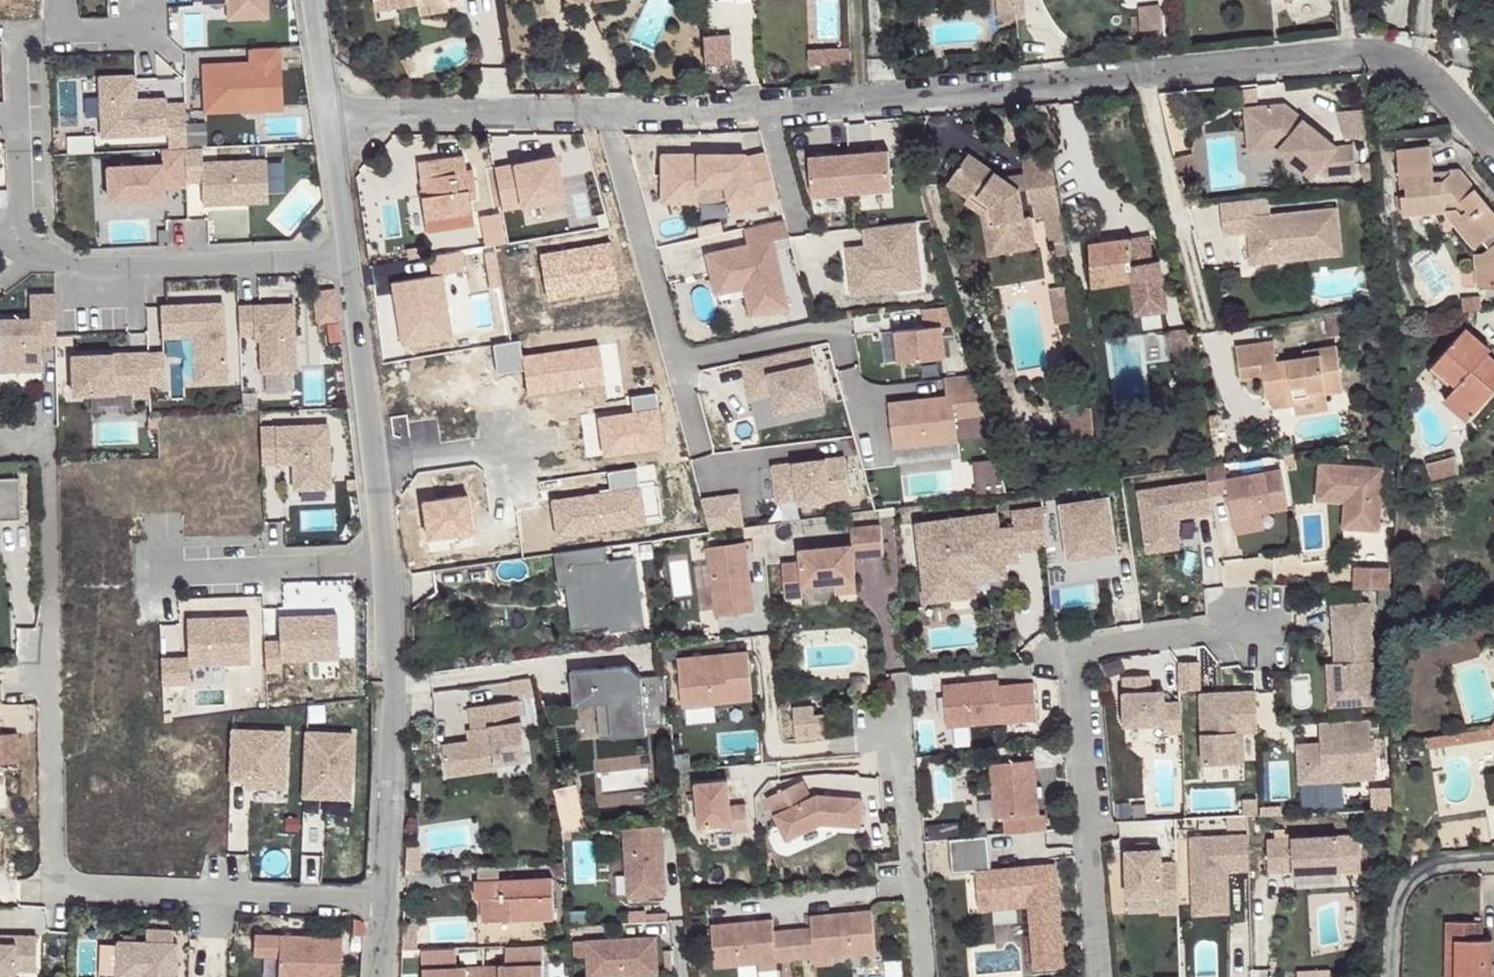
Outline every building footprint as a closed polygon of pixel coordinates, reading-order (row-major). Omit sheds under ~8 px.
[(200,1),(225,0),(226,17),(234,17),(233,0),(200,0),(200,1)] [(234,17),(266,16),(266,0),(233,0),(234,17)] [(374,8),(416,0),(418,13),(447,8),(445,0),(373,0),(374,8)] [(1000,20),(1016,19),(1015,8),(1014,0),(998,0),(1000,20)] [(1015,8),(1022,8),(1022,0),(1014,0),(1015,8)] [(1159,6),(1141,8),(1143,29),(1161,28),(1159,6)] [(1015,8),(1016,19),(1023,18),(1022,8),(1015,8)] [(730,39),(703,40),(705,67),(732,66),(730,39)] [(252,62),(205,64),(207,108),(264,105),(263,62),(279,61),(278,45),(251,46),(252,62)] [(851,50),(810,51),(810,67),(851,65),(851,50)] [(409,55),(401,60),(408,72),(416,68),(409,55)] [(279,61),(263,62),(264,105),(281,105),(279,61)] [(134,73),(99,75),(99,95),(100,115),(101,134),(167,132),(168,147),(183,146),(185,146),(184,101),(166,101),(166,96),(135,98),(134,73)] [(100,115),(99,95),(83,95),(84,115),(100,115)] [(1285,103),(1244,107),(1248,141),(1277,138),(1278,149),(1313,178),(1318,171),(1324,176),(1354,173),(1352,145),(1337,146),(1285,103)] [(1338,110),(1340,138),(1367,136),(1365,108),(1338,110)] [(91,134),(68,135),(68,151),(92,150),(91,134)] [(1277,138),(1248,141),(1249,152),(1278,149),(1277,138)] [(185,146),(183,146),(185,180),(201,179),(202,203),(265,198),(263,157),(199,160),(198,145),(185,146)] [(1402,195),(1404,208),(1404,215),(1443,211),(1445,207),(1456,208),(1483,241),(1488,248),(1482,252),(1485,286),(1493,286),(1493,210),(1461,169),(1459,169),(1451,169),(1451,173),(1443,180),(1434,180),(1434,171),(1431,145),(1398,148),(1401,185),(1406,184),(1407,194),(1402,195)] [(161,162),(106,164),(108,197),(163,195),(162,185),(185,184),(185,180),(183,146),(168,147),(160,147),(161,162)] [(833,155),(809,156),(812,197),(892,191),(889,151),(865,152),(865,148),(832,150),(833,155)] [(740,157),(658,162),(661,209),(697,207),(696,191),(722,189),(730,217),(758,210),(757,206),(777,201),(764,153),(741,160),(740,157)] [(969,155),(949,183),(969,197),(974,191),(994,205),(1002,252),(1035,246),(1031,218),(1025,219),(1020,190),(1000,176),(969,155)] [(1026,173),(1028,189),(1030,202),(1034,201),(1036,217),(1046,215),(1059,213),(1049,155),(1024,159),(1026,173)] [(475,187),(473,169),(466,170),(464,156),(424,161),(426,177),(419,178),(425,219),(472,213),(470,199),(468,188),(474,187),(475,187)] [(1451,169),(1434,171),(1434,180),(1443,180),(1451,173),(1451,169)] [(1026,173),(1000,176),(1020,190),(1028,189),(1026,173)] [(974,191),(969,197),(966,202),(982,214),(989,254),(1002,252),(994,205),(974,191)] [(1255,198),(1221,201),(1224,234),(1249,231),(1252,263),(1342,254),(1337,208),(1256,216),(1255,198)] [(1445,207),(1443,211),(1473,249),(1483,241),(1456,208),(1445,207)] [(473,224),(472,213),(425,219),(426,230),(473,224)] [(1064,242),(1059,213),(1046,215),(1051,244),(1064,242)] [(786,307),(771,240),(788,237),(783,219),(751,226),(755,243),(746,245),(713,252),(720,283),(740,278),(742,287),(748,315),(786,307)] [(901,223),(852,229),(854,248),(835,250),(839,283),(886,278),(887,290),(908,288),(901,223)] [(755,243),(751,226),(742,228),(746,245),(755,243)] [(1150,236),(1091,244),(1093,286),(1133,280),(1138,314),(1167,310),(1160,262),(1154,263),(1150,236)] [(720,283),(713,252),(705,253),(713,293),(742,287),(740,278),(720,283)] [(1482,252),(1475,253),(1477,287),(1485,286),(1482,252)] [(886,278),(839,283),(840,295),(887,290),(886,278)] [(334,287),(314,289),(317,319),(338,316),(334,287)] [(1051,290),(1056,324),(1074,321),(1068,287),(1051,290)] [(56,343),(55,293),(30,293),(31,317),(0,318),(0,347),(0,371),(41,370),(41,344),(56,343)] [(1480,295),(1473,296),(1474,310),(1481,309),(1480,295)] [(1473,296),(1462,297),(1463,311),(1474,310),(1473,296)] [(294,303),(239,305),(240,335),(255,335),(255,340),(260,339),(261,372),(297,371),(294,303)] [(953,306),(923,309),(925,327),(896,330),(899,362),(945,357),(941,325),(958,323),(953,306)] [(224,307),(161,310),(163,341),(194,340),(196,387),(227,385),(224,307)] [(1355,331),(1352,310),(1325,314),(1328,335),(1355,331)] [(324,319),(317,320),(318,328),(325,326),(324,319)] [(338,319),(327,321),(330,339),(340,338),(338,319)] [(1453,391),(1476,411),(1493,390),(1493,359),(1493,358),(1493,356),(1493,352),(1466,328),(1433,366),(1457,386),(1454,390),(1453,391)] [(1191,358),(1187,329),(1171,331),(1175,359),(1191,358)] [(1342,391),(1335,346),(1304,351),(1305,358),(1277,362),(1274,341),(1237,346),(1242,380),(1264,376),(1267,395),(1271,397),(1294,393),(1295,398),(1326,394),(1342,391)] [(823,403),(811,346),(764,356),(773,395),(777,413),(823,403)] [(101,359),(72,360),(74,399),(134,396),(134,401),(151,401),(150,388),(167,388),(165,356),(149,357),(149,361),(134,362),(134,357),(112,358),(112,362),(101,362),(101,359)] [(773,395),(764,356),(741,361),(750,400),(773,395)] [(1433,366),(1430,369),(1454,390),(1457,386),(1433,366)] [(972,374),(944,377),(946,396),(921,399),(921,404),(913,404),(913,399),(888,402),(893,447),(957,440),(955,417),(983,414),(972,374)] [(1476,411),(1453,391),(1445,400),(1468,420),(1476,411)] [(1328,409),(1326,394),(1295,398),(1294,393),(1271,397),(1273,408),(1295,405),(1296,413),(1328,409)] [(1061,411),(1064,444),(1094,441),(1090,408),(1061,411)] [(328,423),(261,426),(262,463),(293,461),(295,487),(331,486),(330,460),(328,423)] [(1454,456),(1427,462),(1431,479),(1458,472),(1454,456)] [(845,458),(774,467),(778,502),(799,499),(800,503),(850,497),(845,458)] [(1383,469),(1320,464),(1318,499),(1352,502),(1350,528),(1378,530),(1383,469)] [(1224,465),(1206,468),(1211,495),(1228,492),(1233,518),(1261,513),(1288,509),(1281,469),(1227,478),(1224,465)] [(20,514),(18,477),(0,477),(0,515),(20,514)] [(1169,518),(1196,515),(1212,512),(1208,480),(1138,490),(1147,552),(1179,547),(1176,523),(1170,524),(1169,518)] [(736,496),(721,497),(725,529),(741,527),(736,496)] [(721,497),(701,500),(710,532),(725,529),(721,497)] [(1117,552),(1109,497),(1061,504),(1069,559),(1090,556),(1089,549),(1095,548),(1096,555),(1117,552)] [(1345,501),(1343,528),(1350,528),(1352,502),(1345,501)] [(1016,545),(1003,547),(1005,562),(1018,560),(1017,551),(1047,547),(1043,507),(1012,511),(1014,527),(1016,545)] [(1261,513),(1233,518),(1235,532),(1263,528),(1261,513)] [(968,520),(968,517),(917,523),(919,544),(927,543),(934,592),(966,588),(964,567),(1005,562),(1003,547),(1016,545),(1014,527),(1001,529),(999,516),(968,520)] [(853,590),(850,556),(881,553),(878,522),(848,525),(850,540),(798,545),(799,560),(780,561),(783,596),(801,595),(800,583),(831,580),(832,592),(853,590)] [(755,611),(745,542),(710,547),(720,616),(755,611)] [(927,543),(919,544),(926,601),(977,594),(975,582),(1007,577),(1005,562),(964,567),(966,588),(934,592),(927,543)] [(605,561),(603,546),(558,552),(560,568),(577,565),(586,628),(608,625),(609,631),(642,627),(633,557),(605,561)] [(586,628),(577,565),(560,568),(558,552),(553,552),(558,587),(565,586),(571,630),(586,628)] [(1355,568),(1354,588),(1388,589),(1389,569),(1355,568)] [(1374,703),(1369,603),(1332,605),(1335,656),(1341,656),(1341,662),(1335,663),(1334,663),(1336,690),(1351,689),(1352,705),(1374,703)] [(752,700),(748,652),(678,658),(682,706),(752,700)] [(1352,705),(1351,689),(1336,690),(1334,663),(1327,663),(1330,706),(1352,705)] [(571,671),(574,706),(610,703),(613,737),(647,734),(646,726),(669,725),(664,675),(642,677),(629,666),(571,671)] [(1164,733),(1182,732),(1181,702),(1164,703),(1164,691),(1151,692),(1150,675),(1123,676),(1125,726),(1164,724),(1164,733)] [(852,678),(853,690),(867,689),(867,677),(852,678)] [(943,685),(947,727),(1037,719),(1034,683),(999,686),(999,680),(943,685)] [(382,681),(371,681),(371,692),(382,692),(382,681)] [(1258,732),(1256,691),(1223,693),(1223,699),(1218,699),(1218,693),(1200,693),(1203,764),(1237,763),(1236,733),(1242,733),(1258,732)] [(518,700),(470,707),(473,729),(476,728),(477,740),(469,741),(443,745),(447,776),(497,769),(496,763),(527,759),(518,700)] [(610,703),(598,704),(601,738),(613,737),(610,703)] [(794,708),(796,740),(826,737),(824,715),(814,716),(813,706),(794,708)] [(1322,743),(1305,744),(1306,767),(1322,766),(1322,781),(1373,778),(1370,720),(1321,722),(1322,743)] [(289,729),(233,727),(232,777),(247,778),(247,784),(287,785),(289,729)] [(467,729),(469,741),(477,740),(476,728),(473,729),(467,729)] [(1491,728),(1459,733),(1460,741),(1492,737),(1491,728)] [(353,731),(307,730),(305,793),(352,795),(353,731)] [(1428,737),(1429,746),(1453,742),(1452,733),(1428,737)] [(1452,733),(1453,742),(1460,741),(1459,733),(1452,733)] [(19,760),(18,734),(0,735),(0,761),(19,760)] [(1305,744),(1298,744),(1300,782),(1322,781),(1322,766),(1306,767),(1305,744)] [(1004,817),(1006,834),(1047,830),(1045,815),(1039,816),(1034,760),(990,764),(995,818),(1004,817)] [(728,781),(696,784),(701,834),(749,829),(746,805),(730,806),(728,781)] [(860,826),(862,799),(829,796),(829,800),(822,799),(822,796),(817,796),(811,798),(803,781),(767,798),(787,840),(822,824),(860,826)] [(1247,829),(1246,816),(1226,817),(1226,829),(1247,829)] [(666,895),(662,825),(624,827),(628,897),(666,895)] [(1063,967),(1055,867),(1027,867),(1027,868),(1019,869),(1019,868),(991,870),(988,835),(949,839),(952,873),(979,871),(982,909),(1030,905),(1035,969),(1063,967)] [(1294,874),(1361,871),(1359,835),(1268,839),(1269,872),(1293,871),(1294,874)] [(1248,871),(1247,836),(1190,838),(1192,914),(1228,913),(1227,871),(1226,867),(1232,867),(1233,871),(1248,871)] [(1179,927),(1177,863),(1160,864),(1160,850),(1149,851),(1136,851),(1126,852),(1127,911),(1159,910),(1159,928),(1179,927)] [(501,880),(500,866),(480,867),(481,881),(501,880)] [(555,918),(553,878),(501,880),(481,881),(475,881),(476,898),(482,898),(483,920),(513,918),(513,920),(555,918)] [(876,952),(872,910),(837,914),(838,918),(830,918),(829,914),(811,916),(812,928),(793,929),(796,960),(814,958),(814,953),(831,951),(832,956),(876,952)] [(363,934),(364,922),(354,918),(353,933),(363,934)] [(796,960),(793,929),(774,931),(773,919),(754,921),(755,925),(747,926),(746,922),(712,925),(715,967),(760,963),(759,958),(776,956),(777,961),(796,960)] [(1446,940),(1456,940),(1455,976),(1491,976),(1492,939),(1482,939),(1482,922),(1446,921),(1446,940)] [(418,937),(417,922),(403,923),(402,938),(418,937)] [(177,944),(173,944),(174,931),(146,930),(146,942),(133,942),(133,935),(123,935),(123,941),(118,941),(117,945),(116,975),(116,976),(175,976),(177,944)] [(36,934),(17,933),(17,936),(1,935),(0,941),(0,972),(15,972),(15,969),(35,969),(36,934)] [(254,934),(253,954),(279,955),(278,976),(341,976),(342,937),(254,934)] [(418,949),(418,937),(402,938),(402,949),(418,949)] [(659,973),(657,937),(574,941),(574,956),(587,955),(588,976),(659,973)] [(1446,940),(1445,976),(1455,976),(1456,940),(1446,940)] [(116,975),(117,945),(100,944),(99,974),(116,975)] [(543,944),(505,945),(505,966),(484,966),(485,976),(544,976),(543,944)] [(484,966),(458,967),(457,947),(423,948),(423,968),(424,968),(425,976),(485,976),(484,966)] [(832,964),(832,956),(831,951),(814,953),(814,958),(815,965),(832,964)] [(777,961),(776,956),(759,958),(760,963),(760,970),(777,969),(777,961)]
